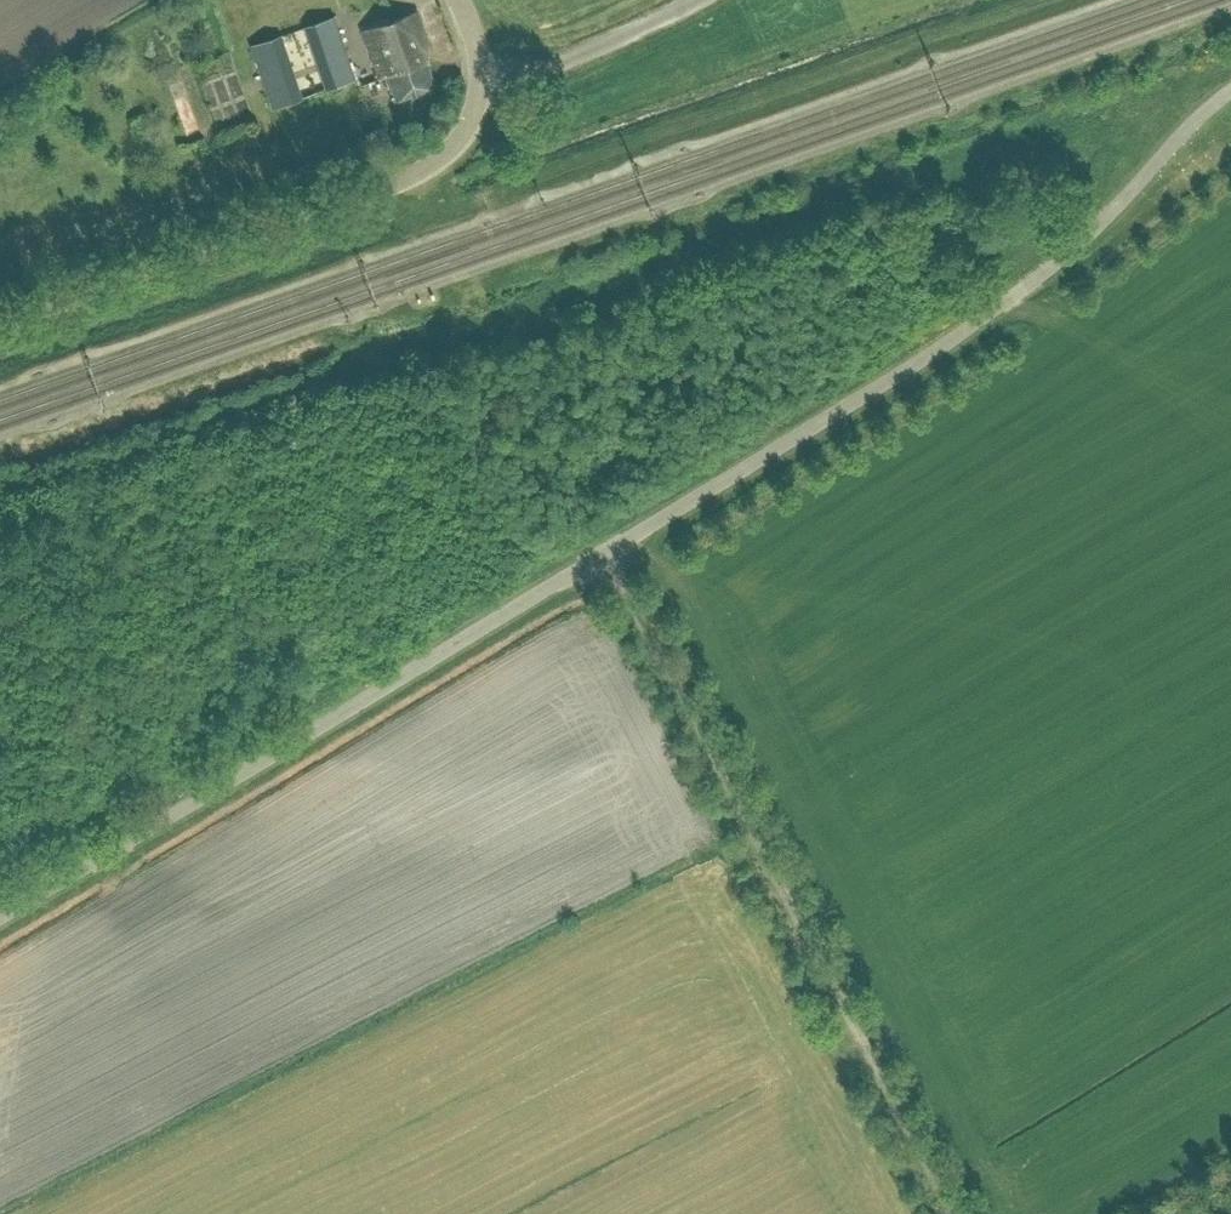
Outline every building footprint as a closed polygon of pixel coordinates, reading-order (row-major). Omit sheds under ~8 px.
[(395,99),(434,85),(421,49),(429,46),(416,9),(361,29),(378,78),(387,75),(395,99)] [(342,32),(262,60),(277,105),(324,89),(317,68),(351,56),(342,32)]
